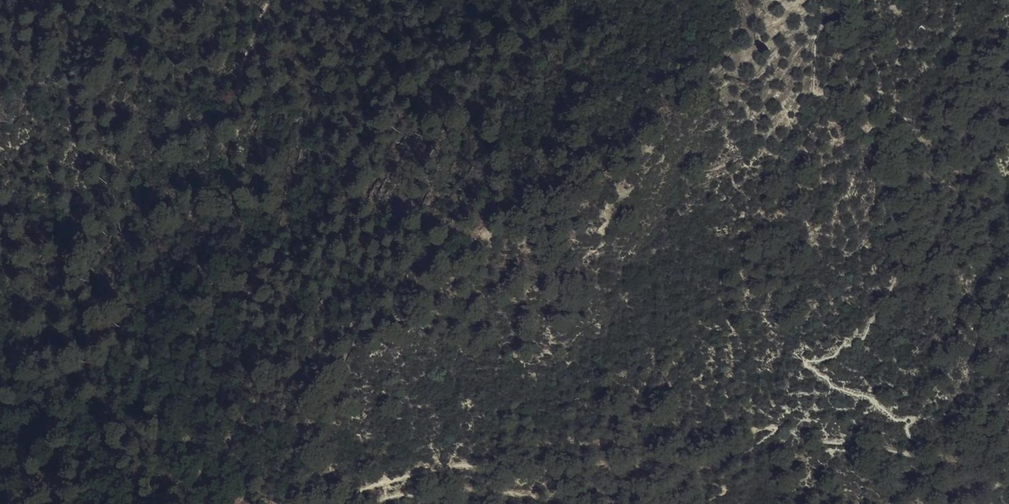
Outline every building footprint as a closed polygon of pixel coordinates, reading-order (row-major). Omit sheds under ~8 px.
[(733,228),(729,219),(720,224),(724,233),(733,228)]
